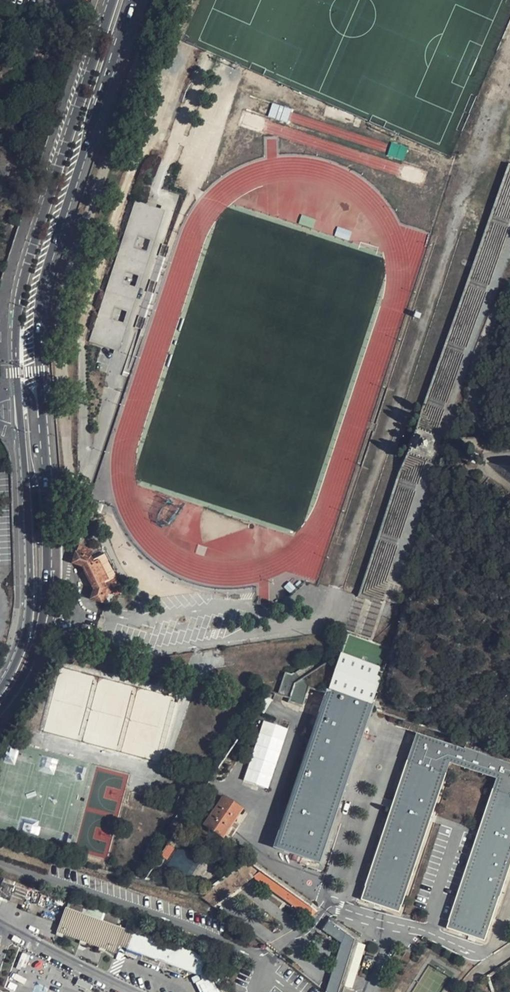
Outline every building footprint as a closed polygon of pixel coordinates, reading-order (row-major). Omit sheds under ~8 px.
[(288,122),(292,108),(272,103),(268,117),(288,122)] [(251,114),(247,125),(261,130),(264,118),(251,114)] [(387,156),(404,160),(407,146),(391,142),(387,156)] [(156,209),(131,201),(84,343),(109,351),(118,324),(106,320),(110,309),(121,313),(130,288),(118,284),(122,273),(133,276),(142,251),(130,247),(134,236),(145,240),(156,209)] [(156,209),(145,240),(142,251),(133,276),(130,288),(121,313),(118,324),(109,351),(108,353),(114,354),(161,209),(156,208),(156,209)] [(298,223),(312,228),(315,220),(301,214),(298,223)] [(336,227),(334,236),(349,240),(351,231),(336,227)] [(492,465),(509,478),(509,469),(509,462),(492,465)] [(117,594),(100,560),(85,568),(81,562),(77,560),(79,555),(72,553),(67,569),(77,573),(79,577),(84,575),(91,589),(86,592),(88,596),(85,605),(99,611),(103,601),(117,594)] [(84,575),(79,577),(86,592),(91,589),(84,575)] [(342,654),(381,663),(385,645),(347,636),(342,654)] [(371,702),(383,669),(342,655),(331,689),(371,702)] [(319,861),(371,704),(329,693),(277,847),(319,861)] [(286,729),(264,722),(244,782),(266,789),(286,729)] [(385,908),(398,913),(448,763),(497,779),(493,790),(509,796),(509,765),(417,733),(362,900),(381,907),(380,912),(378,911),(376,916),(382,918),(385,908)] [(471,937),(484,942),(509,864),(509,796),(493,790),(447,928),(467,935),(465,940),(463,939),(461,944),(468,946),(471,937)] [(222,837),(241,809),(223,796),(203,825),(222,837)] [(186,875),(195,863),(178,850),(169,862),(186,875)] [(213,906),(252,877),(309,918),(315,912),(247,863),(202,897),(213,906)] [(56,934),(116,953),(118,947),(125,944),(128,951),(195,972),(193,977),(200,991),(219,991),(212,976),(200,973),(207,953),(64,909),(56,934)] [(324,930),(342,943),(326,991),(338,991),(354,939),(329,922),(324,930)] [(490,977),(494,991),(509,981),(509,964),(490,977)]
